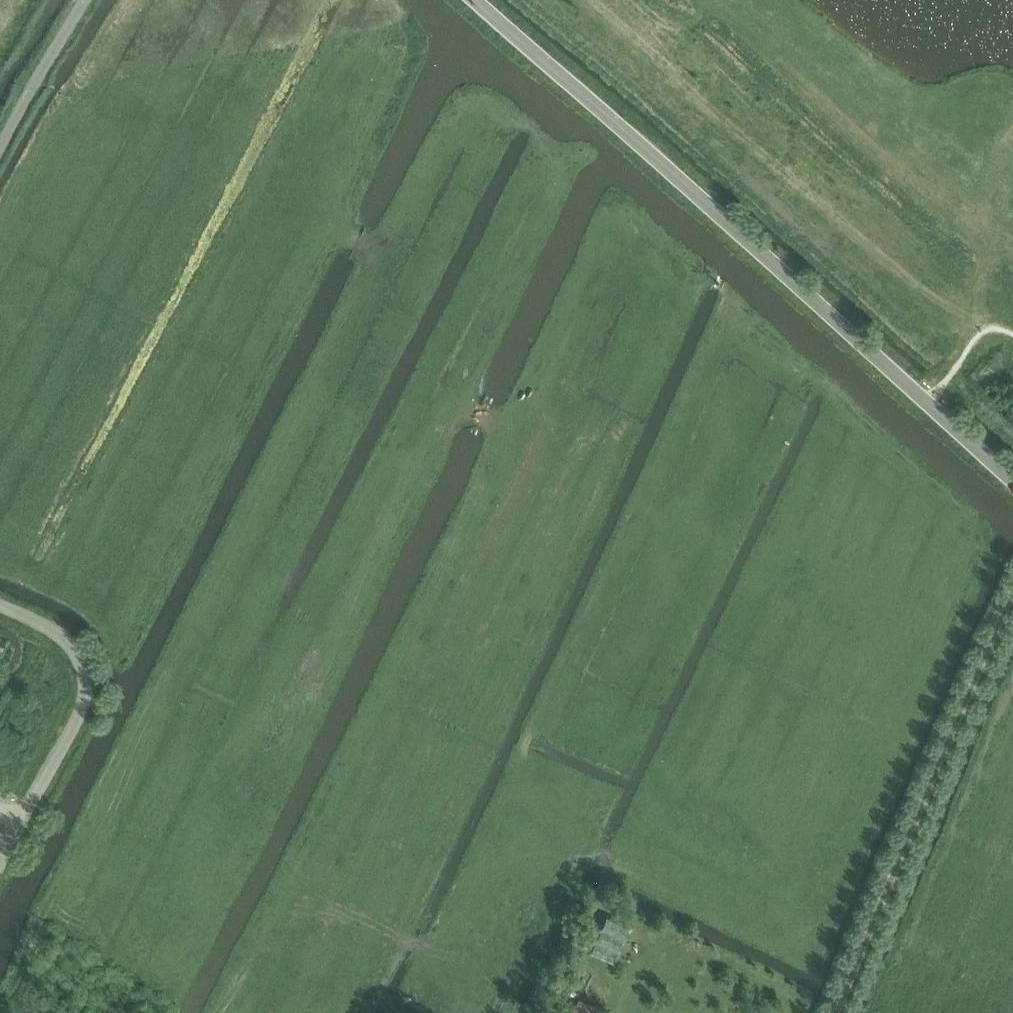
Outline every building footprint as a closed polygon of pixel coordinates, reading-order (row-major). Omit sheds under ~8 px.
[(609,913),(593,949),(616,959),(632,924),(609,913)]
